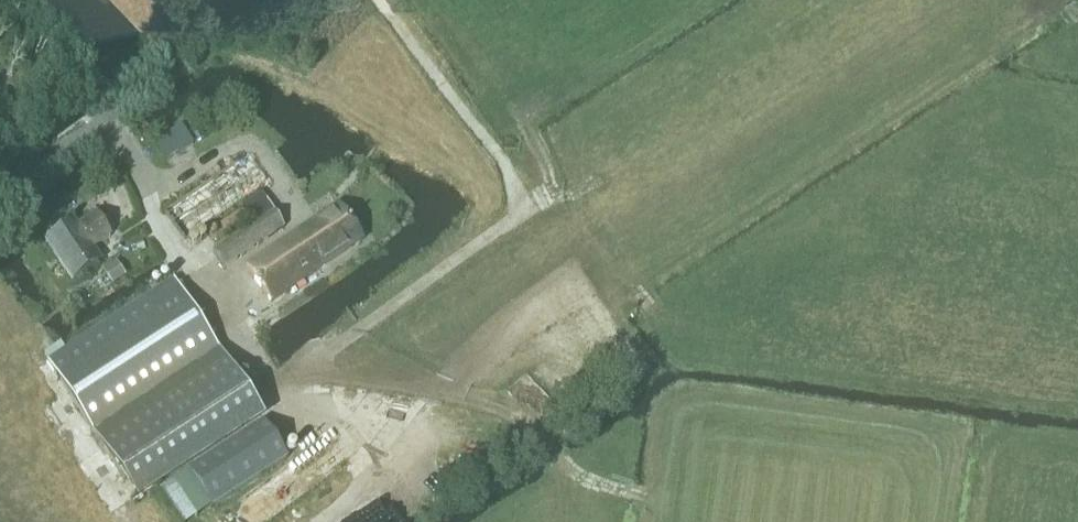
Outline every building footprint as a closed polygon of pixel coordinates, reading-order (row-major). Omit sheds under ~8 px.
[(185,132),(181,126),(155,142),(166,161),(194,144),(186,131),(185,132)] [(186,244),(270,187),(248,154),(164,212),(186,244)] [(225,270),(285,229),(265,198),(245,211),(254,224),(213,252),(225,270)] [(272,305),(365,243),(337,204),(245,267),(272,305)] [(112,238),(97,216),(77,229),(73,222),(46,241),(74,282),(103,263),(94,250),(112,238)] [(113,285),(126,277),(116,262),(104,270),(113,285)] [(99,442),(225,360),(173,280),(47,361),(99,442)] [(99,442),(138,502),(160,488),(181,521),(190,521),(211,509),(212,510),(288,460),(263,421),(265,420),(225,360),(99,442)]
